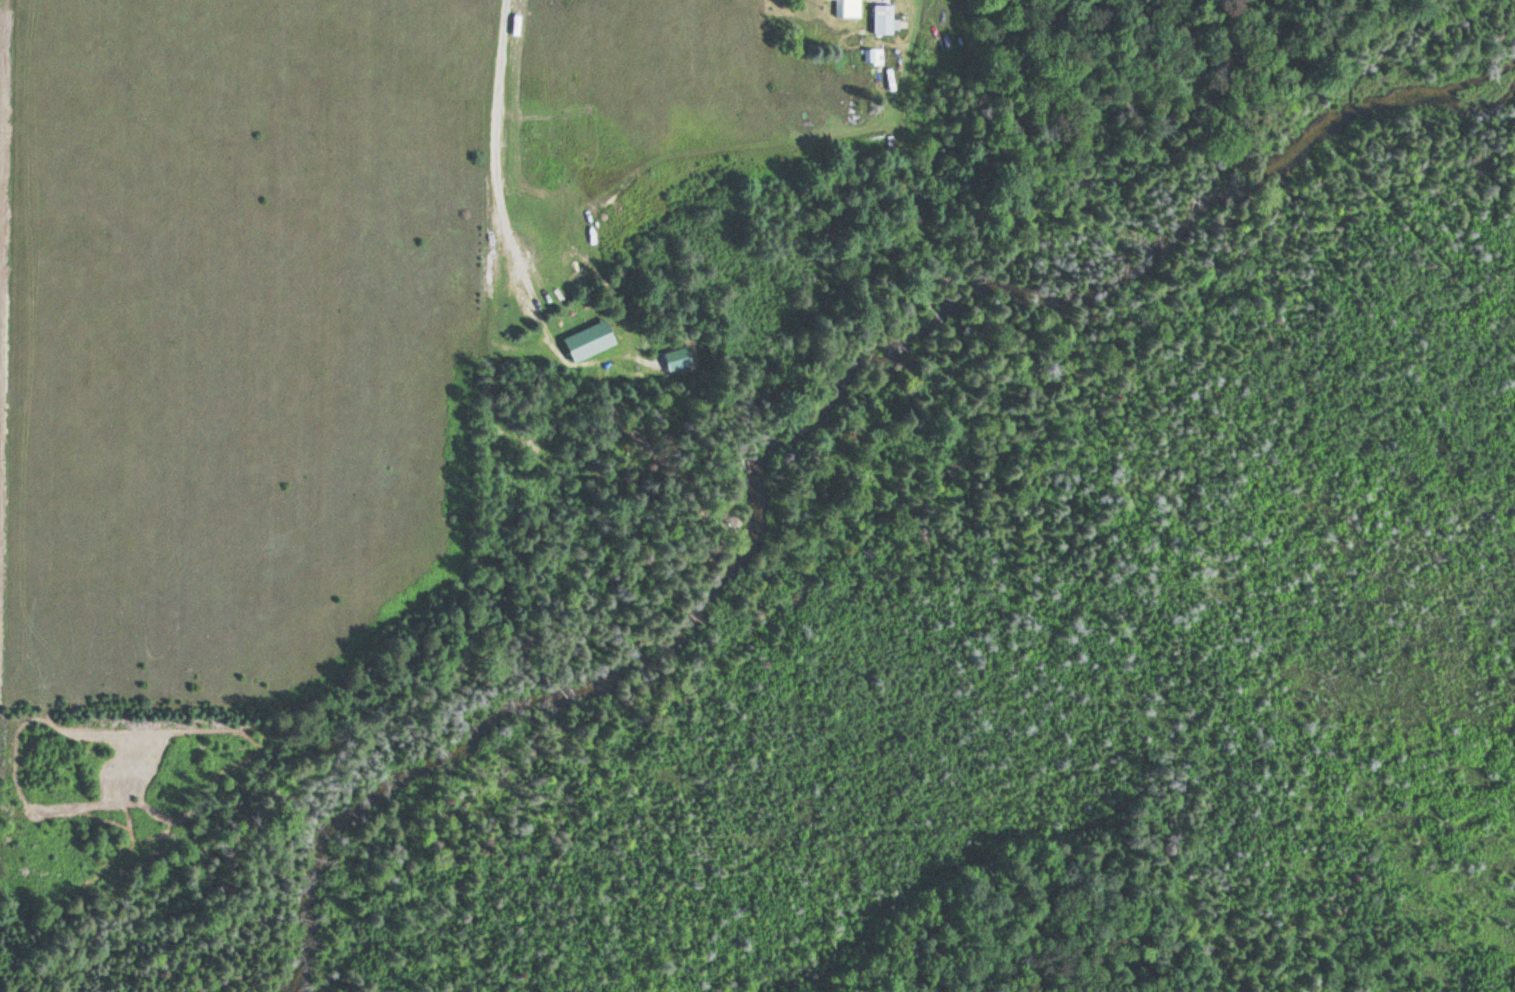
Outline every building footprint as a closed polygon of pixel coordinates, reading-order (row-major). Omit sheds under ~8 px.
[(834,17),(858,17),(858,0),(834,0),(834,17)] [(891,4),(871,4),(871,33),(891,33),(891,4)] [(863,47),(863,64),(881,64),(881,47),(863,47)] [(563,341),(568,354),(577,350),(580,358),(598,352),(594,342),(602,339),(605,347),(614,343),(607,325),(563,341)]
